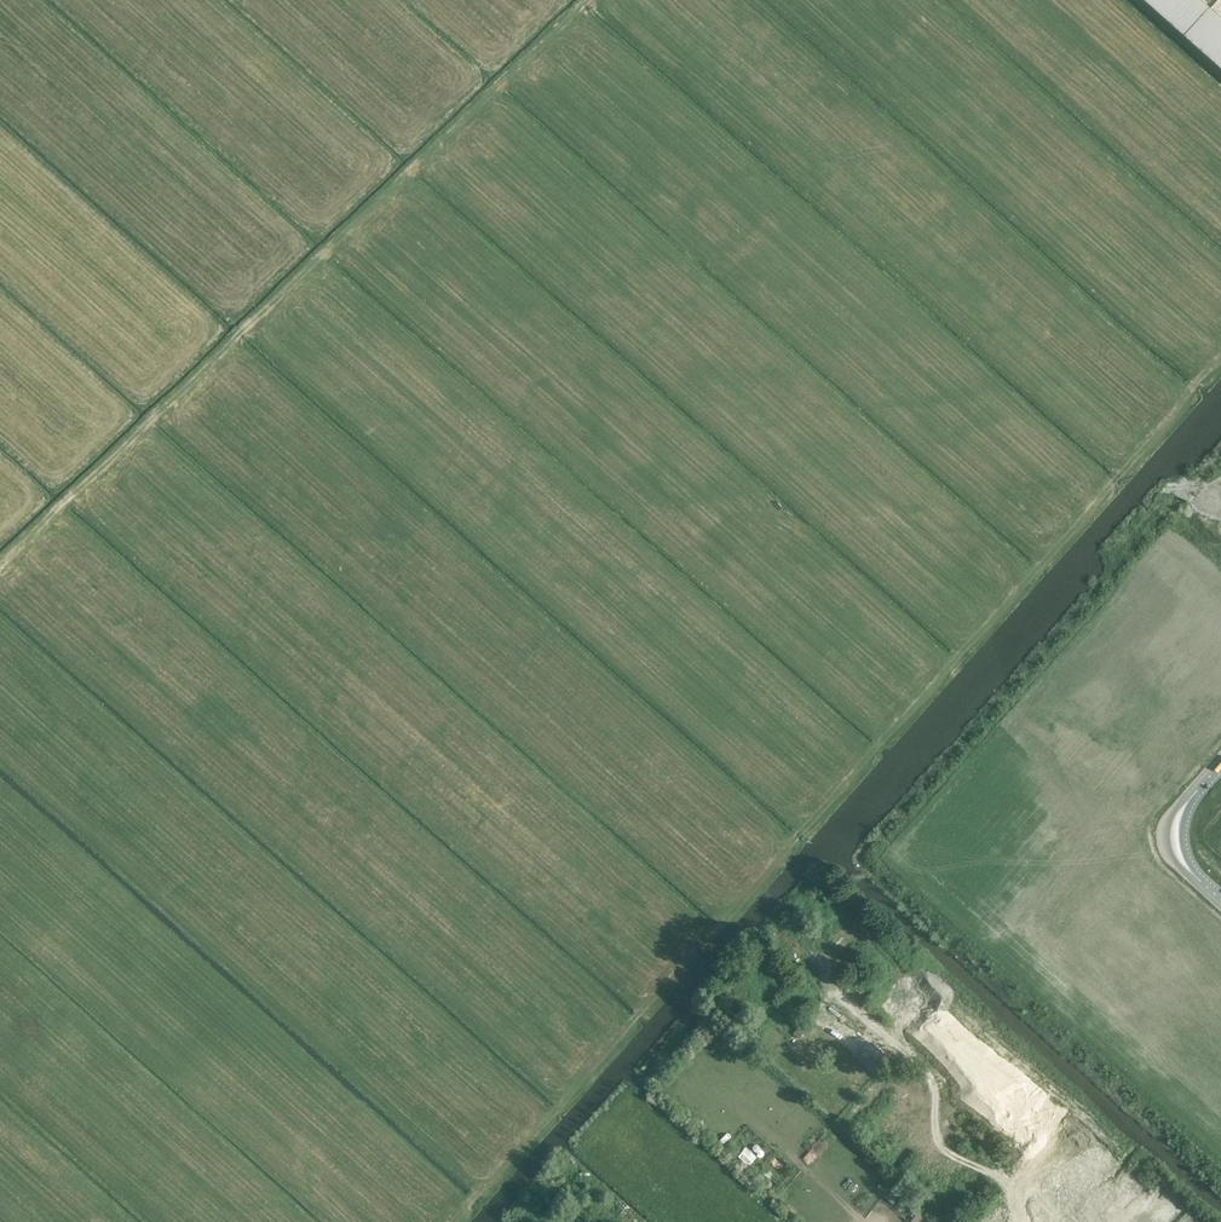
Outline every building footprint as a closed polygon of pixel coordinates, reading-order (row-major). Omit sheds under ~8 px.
[(1187,39),(1213,10),(1201,0),(1143,0),(1187,39)] [(1187,39),(1220,69),(1220,18),(1213,10),(1187,39)] [(814,1056),(807,1049),(798,1059),(805,1065),(814,1056)] [(982,1144),(969,1131),(960,1139),(972,1153),(982,1144)] [(758,1158),(745,1147),(737,1156),(749,1168),(758,1158)] [(928,1218),(920,1211),(910,1221),(925,1221),(928,1218)]
